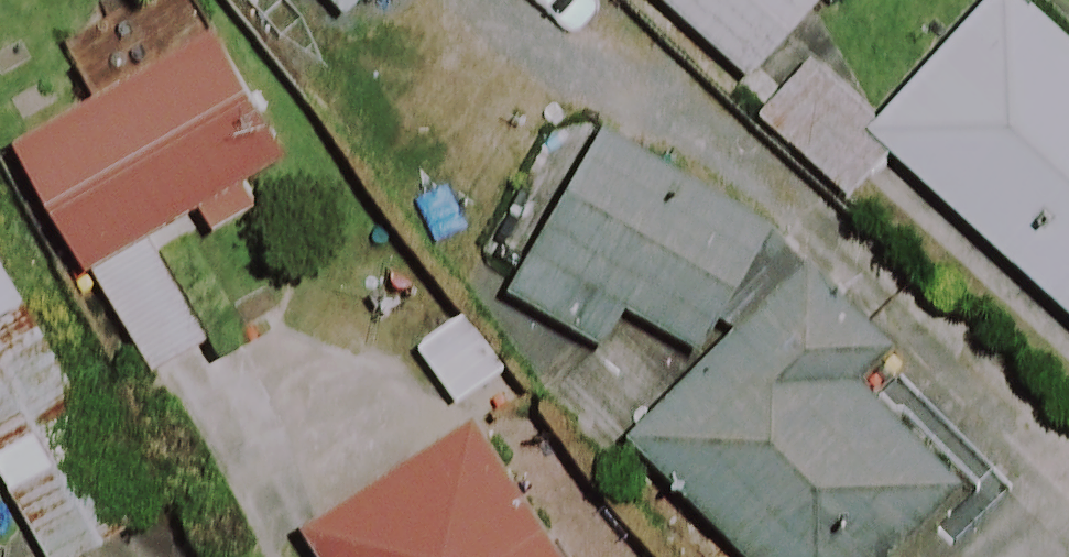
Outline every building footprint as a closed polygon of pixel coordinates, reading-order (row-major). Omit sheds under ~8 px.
[(340,16),(356,0),(325,0),(340,16)] [(746,81),(820,0),(657,0),(746,81)] [(1011,0),(987,0),(866,133),(1068,317),(1068,53),(1011,0)] [(260,202),(247,180),(283,160),(206,24),(3,138),(79,274),(189,213),(202,235),(260,202)] [(768,231),(607,129),(506,289),(599,348),(625,306),(694,349),(768,231)] [(799,269),(627,437),(744,556),(887,556),(956,490),(851,383),(881,354),(799,269)] [(0,279),(0,484),(44,556),(85,556),(145,520),(0,279)] [(459,311),(406,345),(450,414),(503,380),(459,311)] [(470,417),(295,530),(313,556),(560,556),(470,417)]
